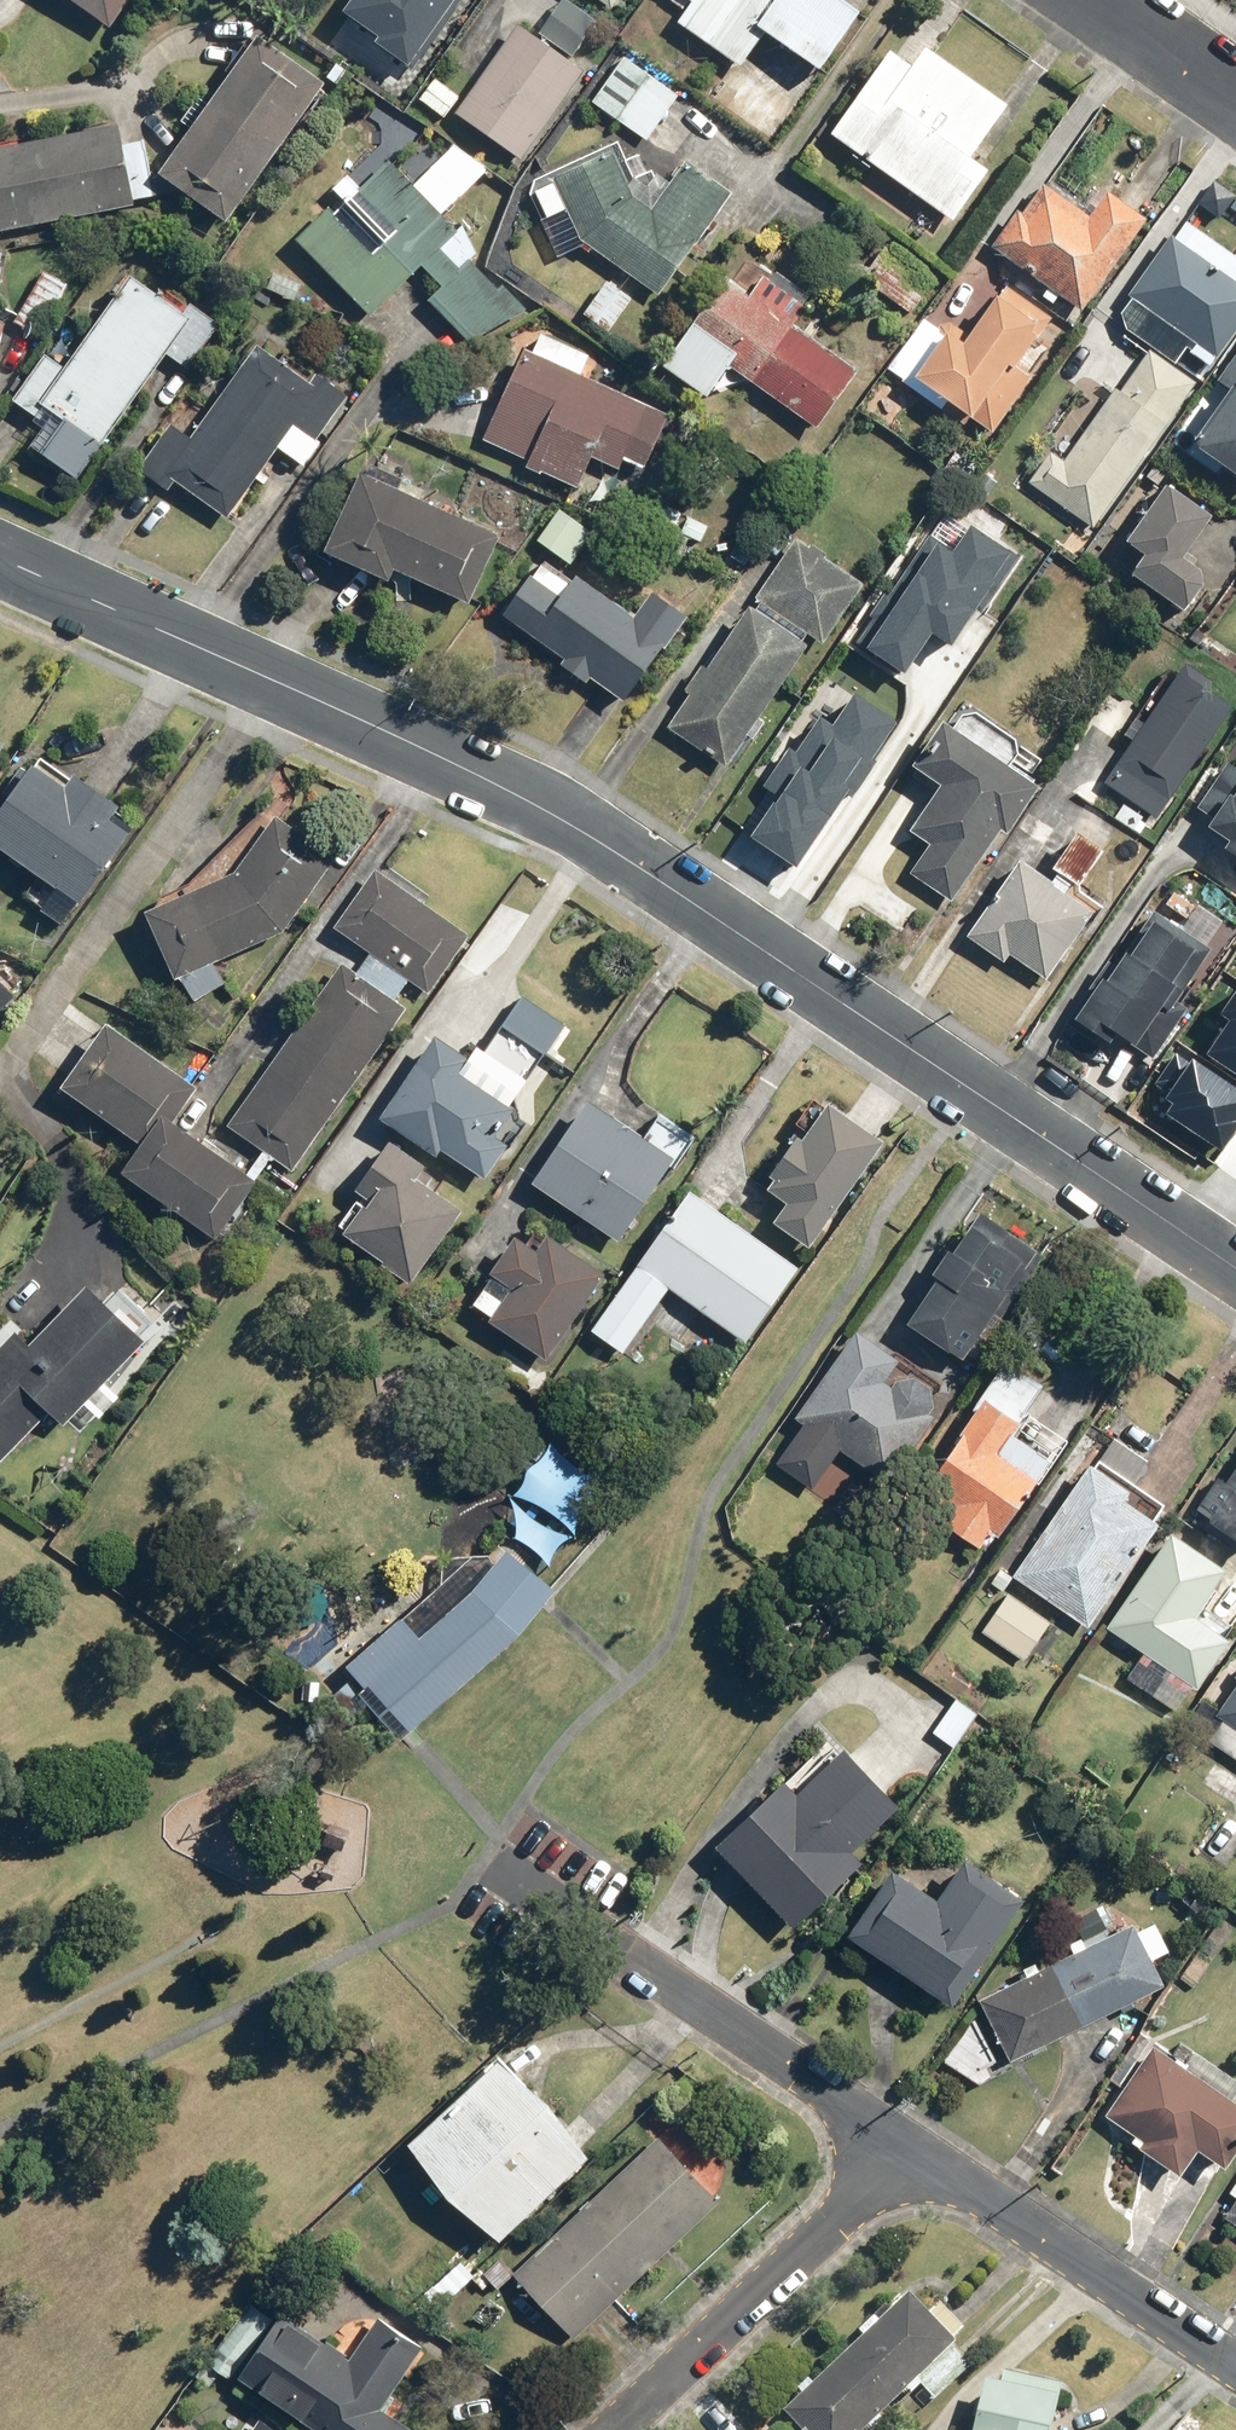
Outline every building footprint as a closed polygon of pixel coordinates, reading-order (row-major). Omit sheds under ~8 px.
[(111,29),(132,0),(71,0),(111,29)] [(466,0),(358,0),(344,19),(411,70),(466,0)] [(541,33),(575,58),(601,22),(571,0),(564,0),(541,33)] [(617,11),(625,0),(601,0),(617,11)] [(679,23),(735,63),(743,69),(743,68),(769,32),(825,72),(866,15),(845,0),(670,0),(687,12),(679,23)] [(522,163),(587,72),(523,27),(458,117),(522,163)] [(233,221),(328,84),(260,37),(165,175),(233,221)] [(1013,108),(932,49),(919,67),(895,50),(835,134),(959,223),(995,173),(976,159),(1013,108)] [(681,93),(624,59),(594,108),(651,142),(681,93)] [(461,99),(438,81),(422,101),(445,119),(461,99)] [(123,145),(121,129),(0,150),(0,231),(135,208),(134,204),(163,199),(153,139),(123,145)] [(418,188),(444,216),(489,174),(461,143),(415,185),(418,188)] [(558,180),(559,182),(539,192),(553,221),(573,210),(593,248),(664,297),(736,194),(690,163),(657,211),(636,197),(613,152),(558,180)] [(372,317),(424,268),(443,288),(432,298),(475,345),(527,315),(475,257),(462,269),(444,249),(461,234),(444,216),(418,188),(415,185),(396,164),(341,215),(335,209),(301,240),(372,317)] [(1150,219),(1105,187),(1087,212),(1046,182),(999,247),(1086,309),(1150,219)] [(1235,202),(1235,199),(1215,183),(1200,202),(1222,220),(1235,202)] [(1133,296),(1199,342),(1192,352),(1214,368),(1221,358),(1224,360),(1235,342),(1235,253),(1187,219),(1133,296)] [(889,246),(864,282),(912,315),(937,280),(889,246)] [(306,283),(274,269),(265,290),(297,304),(306,283)] [(798,328),(816,301),(771,269),(754,294),(728,276),(663,369),(709,400),(731,368),(822,431),(863,373),(798,328)] [(43,337),(71,286),(45,272),(18,323),(43,337)] [(46,421),(54,410),(106,447),(170,354),(194,371),(227,325),(193,301),(183,314),(134,280),(71,372),(46,355),(15,400),(46,421)] [(635,301),(611,281),(586,311),(611,331),(635,301)] [(970,338),(953,326),(916,379),(997,435),(1038,375),(1024,366),(1057,318),(1008,284),(970,338)] [(9,325),(0,323),(0,359),(9,325)] [(672,416),(585,377),(595,354),(545,332),(534,354),(525,350),(483,442),(529,462),(528,465),(582,490),(596,460),(622,472),(627,459),(648,468),(672,416)] [(318,373),(312,380),(261,345),(193,443),(172,429),(142,473),(172,494),(178,485),(228,520),(278,447),(306,466),(353,398),(318,373)] [(1070,464),(1052,452),(1029,484),(1097,532),(1200,385),(1150,349),(1070,464)] [(1217,385),(1233,397),(1199,446),(1235,472),(1235,357),(1217,385)] [(330,553),(396,583),(400,573),(474,606),(505,537),(365,474),(330,553)] [(1221,513),(1173,482),(1132,546),(1147,556),(1134,577),(1189,612),(1212,576),(1190,562),(1221,513)] [(539,539),(574,565),(596,536),(561,510),(539,539)] [(953,561),(939,550),(854,662),(888,688),(938,623),(959,639),(1024,552),(983,521),(953,561)] [(760,743),(774,723),(765,717),(817,640),(826,646),(868,584),(799,537),(670,727),(730,768),(751,737),(760,743)] [(691,613),(659,591),(640,619),(576,575),(571,581),(544,562),(506,618),(629,703),(691,613)] [(1157,816),(1164,821),(1235,709),(1235,691),(1189,661),(1110,786),(1130,799),(1118,818),(1144,835),(1157,816)] [(799,861),(904,718),(869,693),(832,742),(813,728),(766,791),(785,806),(764,835),(799,861)] [(1046,788),(1029,778),(1045,754),(972,707),(957,731),(946,724),(910,780),(934,796),(912,832),(933,846),(913,876),(956,904),(1004,830),(1014,837),(1046,788)] [(0,741),(0,761),(9,746),(0,741)] [(34,772),(23,765),(3,793),(13,801),(0,820),(0,847),(82,906),(135,832),(119,820),(124,813),(45,756),(34,772)] [(1202,810),(1217,819),(1210,831),(1234,846),(1230,853),(1235,857),(1235,756),(1202,810)] [(177,981),(182,979),(199,1002),(228,983),(216,964),(286,933),(338,860),(280,818),(239,876),(148,916),(177,981)] [(1052,984),(1099,916),(1074,899),(1078,893),(1030,859),(974,940),(1010,965),(1015,958),(1052,984)] [(428,996),(469,938),(422,905),(428,896),(381,863),(335,928),(373,955),(359,975),(348,967),(234,1129),(294,1172),(409,1010),(400,1003),(413,985),(428,996)] [(1080,1024),(1113,1043),(1118,1035),(1162,1061),(1184,1022),(1174,1017),(1214,948),(1147,909),(1080,1024)] [(22,997),(0,975),(0,1019),(22,997)] [(1205,1054),(1235,1075),(1235,989),(1220,1013),(1229,1019),(1205,1054)] [(199,1090),(110,1024),(63,1087),(144,1147),(126,1173),(220,1238),(258,1182),(174,1124),(199,1090)] [(471,1060),(439,1037),(383,1116),(487,1189),(514,1150),(498,1139),(517,1111),(514,1108),(531,1083),(480,1048),(471,1060)] [(1163,1114),(1221,1151),(1235,1129),(1235,1088),(1191,1059),(1190,1061),(1175,1052),(1154,1085),(1166,1093),(1162,1099),(1169,1103),(1163,1114)] [(691,1146),(655,1122),(644,1138),(589,1102),(535,1183),(625,1243),(691,1146)] [(807,1141),(802,1138),(769,1187),(794,1204),(778,1227),(814,1252),(888,1142),(832,1104),(807,1141)] [(365,1202),(343,1236),(417,1284),(464,1211),(423,1184),(434,1166),(395,1141),(358,1198),(365,1202)] [(594,1336),(626,1357),(669,1292),(749,1345),(802,1266),(690,1192),(594,1336)] [(935,1274),(940,1278),(910,1322),(966,1359),(1005,1301),(1012,1305),(1047,1252),(985,1210),(959,1249),(954,1245),(935,1274)] [(494,1318),(491,1324),(549,1363),(609,1275),(552,1236),(543,1250),(521,1235),(491,1278),(494,1280),(476,1306),(494,1318)] [(108,1387),(150,1345),(91,1285),(32,1345),(20,1333),(0,1354),(0,1458),(6,1464),(54,1415),(67,1428),(88,1406),(101,1419),(121,1400),(108,1387)] [(937,1415),(931,1411),(936,1404),(933,1385),(918,1374),(898,1378),(893,1384),(887,1380),(902,1360),(860,1330),(798,1415),(806,1421),(776,1463),(814,1490),(844,1449),(889,1481),(937,1415)] [(1006,1531),(1054,1459),(1014,1433),(1046,1385),(1009,1361),(929,1479),(959,1499),(942,1524),(982,1550),(998,1526),(1006,1531)] [(1113,1432),(1096,1460),(1134,1483),(1151,1455),(1113,1432)] [(570,1531),(576,1535),(583,1507),(610,1483),(576,1466),(551,1442),(542,1458),(528,1471),(523,1483),(513,1496),(531,1502),(548,1511),(560,1521),(570,1531)] [(1093,1625),(1158,1518),(1129,1500),(1133,1493),(1090,1466),(1020,1580),(1093,1625)] [(1235,1542),(1235,1477),(1207,1524),(1235,1542)] [(551,1530),(526,1515),(508,1497),(514,1510),(516,1522),(516,1532),(513,1539),(531,1548),(550,1568),(557,1548),(572,1538),(551,1530)] [(1177,1709),(1195,1683),(1201,1687),(1232,1640),(1197,1617),(1230,1568),(1174,1531),(1110,1627),(1146,1651),(1129,1678),(1177,1709)] [(443,1583),(347,1665),(366,1686),(358,1693),(399,1739),(407,1732),(518,1634),(557,1591),(510,1550),(501,1562),(492,1554),(455,1555),(444,1563),(443,1583)] [(1025,1661),(1056,1615),(1013,1586),(982,1632),(1025,1661)] [(1200,1737),(1235,1761),(1235,1684),(1200,1737)] [(874,1774),(850,1747),(800,1791),(789,1778),(716,1842),(737,1865),(794,1930),(869,1863),(859,1852),(872,1840),(867,1835),(901,1805),(874,1774)] [(1026,1893),(967,1855),(941,1896),(892,1866),(849,1935),(881,1955),(957,2003),(1026,1893)] [(980,2000),(1013,2064),(1017,2062),(1094,2021),(1168,1983),(1135,1919),(980,2000)] [(1235,2098),(1235,2096),(1235,2074),(1197,2047),(1185,2064),(1155,2044),(1107,2114),(1137,2134),(1133,2140),(1157,2157),(1182,2174),(1200,2149),(1208,2155),(1225,2166),(1235,2149),(1235,2099),(1235,2098)] [(504,2058),(417,2143),(456,2196),(507,2239),(594,2155),(578,2133),(555,2101),(516,2068),(504,2058)] [(659,2135),(512,2275),(572,2337),(590,2320),(605,2306),(719,2198),(659,2135)] [(1226,2218),(1235,2226),(1235,2203),(1226,2218)] [(501,2256),(483,2273),(497,2287),(514,2270),(501,2256)] [(461,2259),(402,2312),(421,2322),(475,2274),(461,2259)] [(783,2412),(801,2429),(867,2429),(920,2381),(939,2401),(977,2366),(966,2355),(952,2339),(962,2330),(951,2319),(939,2306),(929,2316),(909,2295),(783,2412)] [(247,2304),(204,2364),(225,2378),(267,2318),(247,2304)] [(232,2376),(312,2429),(412,2429),(379,2407),(420,2346),(375,2316),(347,2358),(311,2334),(276,2310),(232,2376)] [(972,2429),(1050,2429),(1052,2421),(1057,2399),(984,2382),(972,2429)] [(256,2417),(247,2429),(275,2429),(256,2417)]
